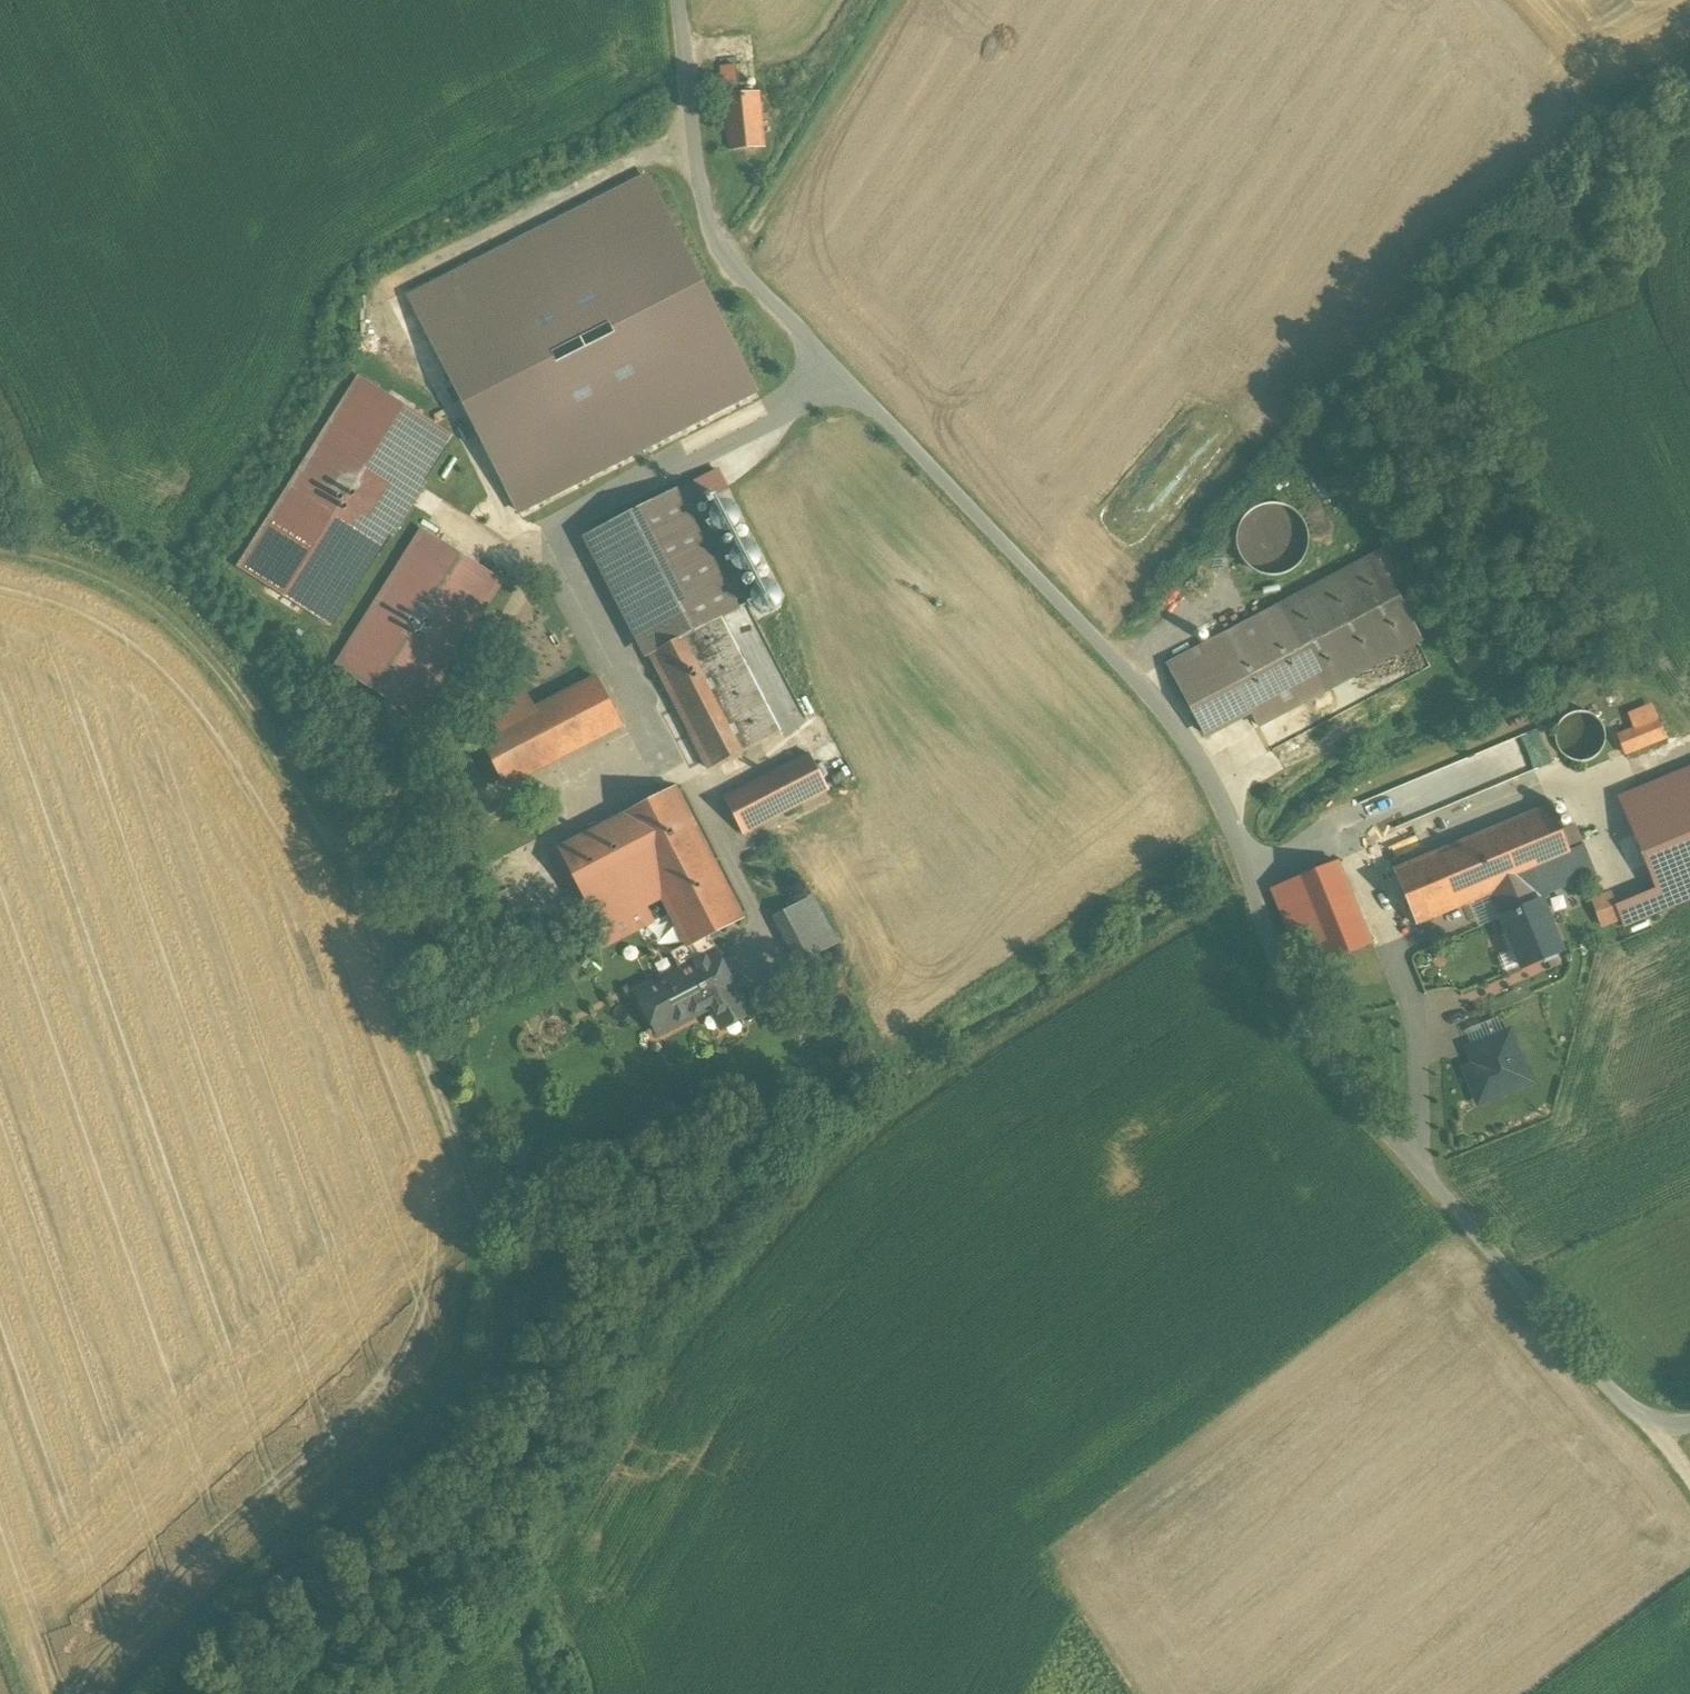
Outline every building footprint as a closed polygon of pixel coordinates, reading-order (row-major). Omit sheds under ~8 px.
[(759,92),(723,96),(728,151),(765,147),(759,92)] [(756,391),(646,177),(409,298),(519,512),(756,391)] [(451,435),(359,377),(238,567),(329,626),(451,435)] [(756,614),(787,597),(718,465),(689,479),(716,530),(713,531),(756,614)] [(675,492),(588,536),(650,655),(722,617),(721,616),(736,609),(675,492)] [(1236,541),(1238,552),(1245,564),(1257,573),(1271,576),(1285,574),(1297,566),(1305,555),(1309,541),(1306,527),(1300,517),(1292,509),(1282,505),(1270,503),(1259,506),(1249,511),(1242,520),(1237,530),(1236,541)] [(502,581),(422,530),(336,666),(416,717),(502,581)] [(1390,547),(1375,555),(1400,603),(1415,595),(1390,547)] [(1375,555),(1168,665),(1206,735),(1251,711),(1259,727),(1421,641),(1400,603),(1375,555)] [(722,617),(650,655),(709,770),(782,732),(722,617)] [(1197,635),(1201,642),(1209,639),(1205,631),(1197,635)] [(621,725),(596,677),(535,709),(526,692),(471,722),(505,786),(621,725)] [(1554,736),(1556,747),(1562,755),(1570,761),(1579,763),(1589,761),(1597,756),(1603,748),(1606,738),(1604,728),(1599,720),(1591,714),(1582,712),(1573,713),(1563,718),(1557,726),(1554,736)] [(1665,738),(1657,719),(1617,736),(1625,755),(1665,738)] [(809,754),(725,798),(743,833),(828,789),(809,754)] [(1619,799),(1656,889),(1665,908),(1689,898),(1689,770),(1619,799)] [(675,788),(559,848),(593,914),(615,903),(622,917),(661,897),(686,944),(688,947),(709,936),(742,919),(675,788)] [(1396,869),(1393,870),(1416,925),(1491,894),(1531,878),(1573,860),(1572,858),(1561,831),(1549,805),(1396,869)] [(1561,806),(1554,809),(1557,817),(1564,813),(1561,806)] [(1559,820),(1563,827),(1570,823),(1566,816),(1559,820)] [(1561,831),(1572,858),(1584,854),(1585,853),(1573,826),(1561,831)] [(1573,860),(1531,878),(1538,896),(1592,874),(1584,854),(1572,858),(1573,860)] [(1337,862),(1292,880),(1318,944),(1326,963),(1371,944),(1337,862)] [(1491,894),(1501,917),(1540,901),(1538,896),(1531,878),(1491,894)] [(1298,953),(1318,944),(1292,880),(1271,889),(1298,953)] [(1665,908),(1656,889),(1616,906),(1623,925),(1665,908)] [(1603,927),(1621,920),(1610,893),(1593,899),(1603,927)] [(834,943),(812,900),(784,914),(807,958),(834,943)] [(1501,917),(1500,918),(1506,932),(1520,966),(1521,968),(1562,951),(1541,901),(1540,901),(1501,917)] [(615,903),(593,914),(601,928),(622,917),(615,903)] [(796,963),(807,958),(784,914),(774,920),(796,963)] [(1506,972),(1520,966),(1506,932),(1503,933),(1501,938),(1506,951),(1499,954),(1497,958),(1502,970),(1506,972)] [(679,970),(636,993),(658,1034),(711,1006),(717,1017),(742,1004),(719,962),(722,960),(709,936),(688,947),(686,944),(670,953),(679,970)] [(747,1013),(742,1004),(717,1017),(722,1027),(747,1013)] [(1492,1039),(1503,1035),(1496,1018),(1485,1023),(1492,1039)] [(1492,1039),(1485,1023),(1465,1031),(1472,1048),(1492,1039)] [(1473,1067),(1465,1070),(1478,1103),(1515,1087),(1510,1075),(1524,1069),(1509,1032),(1503,1035),(1492,1039),(1472,1048),(1468,1049),(1471,1057),(1477,1059),(1473,1067)] [(1510,1075),(1515,1087),(1530,1082),(1524,1069),(1510,1075)]
